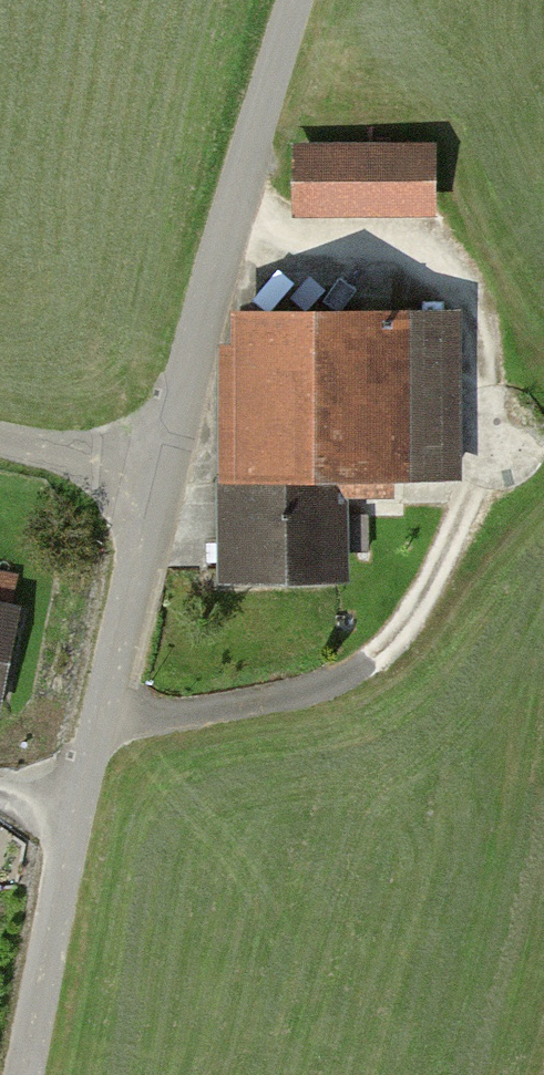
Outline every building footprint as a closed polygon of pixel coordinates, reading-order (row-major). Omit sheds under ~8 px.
[(439,206),(437,137),(302,141),(304,210),(439,206)] [(264,302),(228,302),(230,475),(231,579),(347,577),(346,474),(460,472),(459,300),(398,301),(397,246),(263,247),(264,302)] [(4,715),(20,601),(0,598),(0,714),(4,715)]
